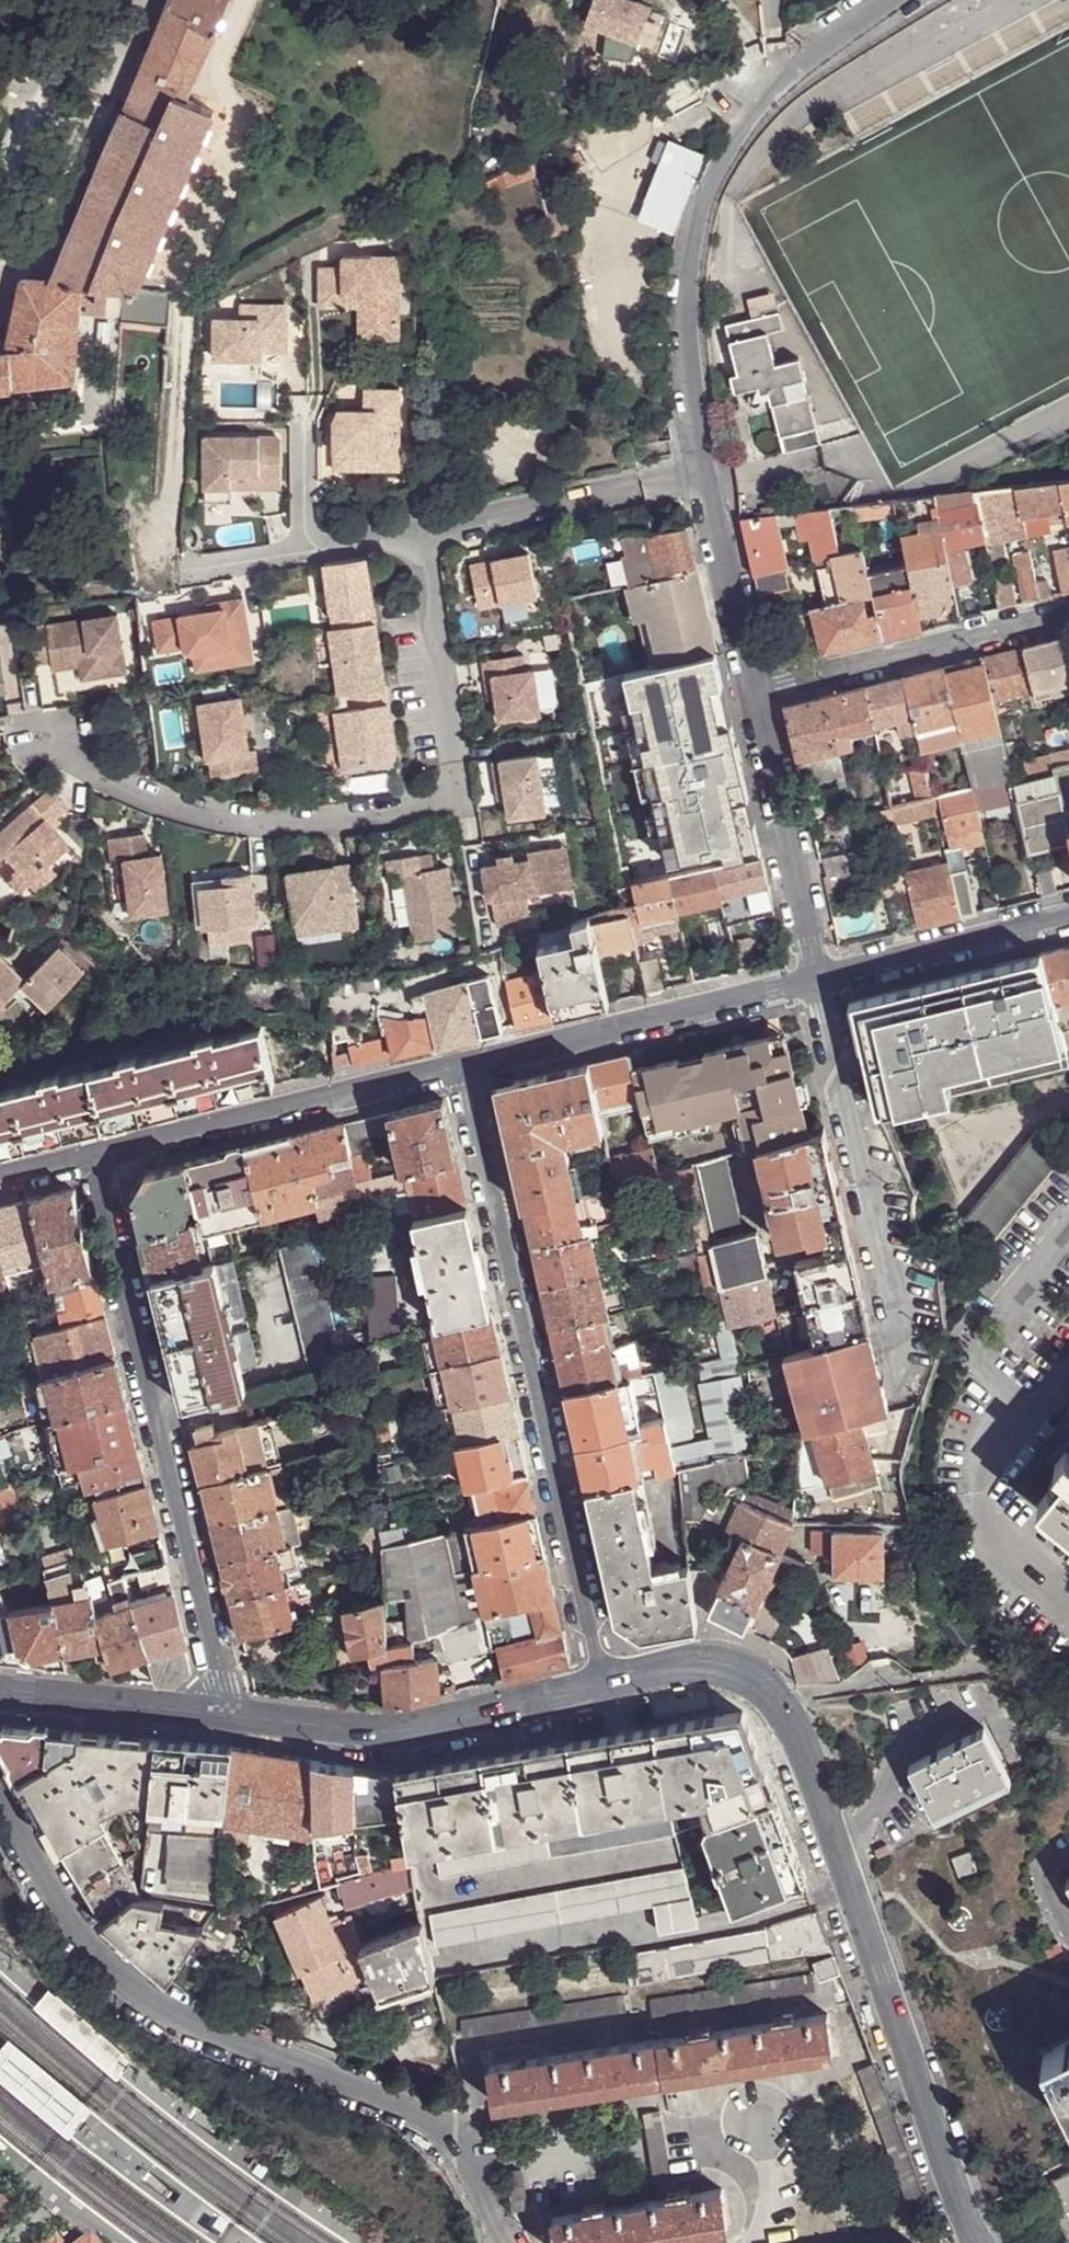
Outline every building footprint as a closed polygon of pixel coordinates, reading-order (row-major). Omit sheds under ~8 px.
[(122,291),(134,293),(136,289),(211,112),(186,102),(229,0),(169,0),(124,106),(50,282),(79,285),(107,289),(122,291)] [(653,8),(632,0),(595,0),(585,26),(608,34),(606,56),(635,61),(638,44),(640,45),(653,8)] [(29,75),(35,63),(25,60),(21,72),(29,75)] [(635,223),(674,236),(703,154),(664,141),(635,223)] [(552,159),(550,149),(534,154),(535,162),(552,159)] [(536,168),(532,154),(531,152),(476,182),(478,191),(536,168)] [(556,163),(562,175),(575,169),(569,157),(556,163)] [(342,266),(318,266),(319,305),(344,304),(344,293),(358,292),(359,304),(359,330),(379,330),(378,336),(399,336),(398,255),(342,255),(342,266)] [(50,282),(22,278),(0,348),(0,386),(71,376),(77,309),(79,285),(50,282)] [(107,289),(79,285),(77,309),(106,312),(107,289)] [(134,293),(122,291),(121,322),(134,324),(169,326),(170,292),(136,289),(134,293)] [(358,292),(344,293),(344,304),(359,304),(358,292)] [(213,318),(213,346),(238,345),(238,356),(258,356),(266,359),(284,348),(283,304),(237,304),(237,318),(213,318)] [(779,324),(775,308),(721,322),(733,370),(726,373),(731,389),(762,383),(780,450),(817,441),(804,392),(786,396),(781,381),(801,375),(795,355),(772,360),(764,329),(779,324)] [(238,345),(213,346),(213,356),(238,356),(238,345)] [(336,425),(331,425),(332,469),(352,469),(352,449),(396,449),(396,389),(361,389),(361,409),(341,410),(336,425)] [(331,419),(331,425),(336,425),(341,410),(335,410),(331,419)] [(135,425),(134,413),(116,415),(117,425),(117,427),(135,425)] [(257,475),(257,487),(278,487),(279,441),(274,435),(203,436),(204,502),(229,502),(229,487),(230,475),(257,475)] [(397,469),(396,449),(352,449),(352,469),(397,469)] [(229,487),(257,487),(257,475),(230,475),(229,487)] [(1061,483),(1066,510),(1068,522),(1068,482),(1061,483)] [(1061,483),(1014,488),(1020,519),(1066,510),(1061,483)] [(1014,488),(973,493),(976,505),(982,534),(1022,526),(1020,519),(1014,488)] [(973,493),(937,497),(939,512),(942,528),(954,586),(968,583),(973,581),(967,549),(985,545),(982,534),(976,505),(973,493)] [(739,520),(739,521),(746,550),(752,575),(785,566),(786,566),(775,526),(791,523),(795,540),(806,539),(810,560),(835,554),(860,547),(851,506),(739,520)] [(630,568),(632,582),(694,568),(689,547),(685,527),(645,530),(646,534),(652,563),(641,566),(630,568)] [(961,620),(954,586),(942,528),(899,537),(905,564),(909,582),(922,629),(941,624),(961,620)] [(635,537),(641,566),(652,563),(646,534),(635,537)] [(866,573),(860,547),(835,554),(847,600),(861,597),(872,594),(870,591),(866,573)] [(527,551),(468,564),(477,607),(536,594),(527,551)] [(1038,601),(1028,552),(1011,556),(1020,597),(1022,605),(1038,601)] [(364,556),(322,563),(332,628),(366,623),(373,622),(369,591),(364,556)] [(1056,563),(1061,590),(1062,595),(1068,593),(1068,560),(1056,563)] [(905,564),(866,573),(870,591),(909,582),(905,564)] [(790,587),(785,566),(752,575),(757,595),(790,587)] [(646,616),(657,662),(713,650),(710,636),(698,585),(694,568),(632,582),(626,583),(634,619),(646,616)] [(909,582),(870,591),(872,594),(876,613),(883,638),(907,632),(922,629),(909,582)] [(626,583),(617,584),(625,620),(634,619),(626,583)] [(1006,588),(995,591),(999,610),(1011,607),(1006,588)] [(847,647),(883,638),(876,613),(865,615),(861,597),(847,600),(797,611),(808,657),(847,647)] [(206,610),(152,618),(155,642),(181,638),(199,651),(201,651),(204,668),(251,661),(242,598),(221,601),(222,608),(206,610)] [(222,608),(221,601),(205,603),(206,610),(222,608)] [(115,616),(28,629),(33,664),(50,662),(87,657),(90,679),(123,674),(115,616)] [(634,619),(644,665),(657,662),(646,616),(634,619)] [(378,655),(373,622),(366,623),(371,656),(378,655)] [(371,656),(366,623),(332,628),(326,630),(336,695),(348,693),(383,688),(381,671),(378,655),(371,656)] [(181,638),(155,642),(157,650),(182,646),(191,652),(193,669),(204,668),(201,651),(199,651),(181,638)] [(1066,639),(1040,645),(1024,649),(1034,693),(1068,685),(1068,653),(1066,639)] [(994,703),(1034,693),(1024,649),(1003,654),(984,658),(994,703)] [(646,755),(643,756),(641,757),(651,795),(651,794),(742,773),(727,712),(713,650),(657,662),(644,665),(627,669),(645,747),(646,755)] [(523,652),(481,660),(484,677),(492,676),(499,718),(541,712),(534,669),(525,669),(523,652)] [(87,657),(50,662),(51,670),(77,667),(80,681),(90,679),(87,657)] [(960,749),(1002,739),(994,703),(984,658),(962,664),(941,669),(958,739),(960,749)] [(609,841),(620,839),(629,877),(725,853),(717,815),(660,829),(651,794),(651,795),(641,757),(643,756),(641,749),(645,747),(627,669),(578,679),(609,841)] [(958,739),(941,669),(923,673),(903,678),(916,733),(919,747),(958,739)] [(896,737),(916,733),(903,678),(884,682),(864,687),(873,727),(893,723),(896,737)] [(1068,697),(1068,685),(1034,693),(1037,705),(1068,697)] [(843,785),(840,774),(835,750),(851,746),(848,738),(847,733),(873,727),(864,687),(818,699),(783,707),(805,803),(808,817),(824,814),(816,780),(833,776),(836,786),(843,785)] [(383,688),(348,693),(351,709),(332,712),(341,766),(393,759),(383,688)] [(206,758),(208,758),(218,757),(221,774),(255,769),(252,750),(246,750),(243,732),(236,729),(235,721),(241,716),(239,698),(199,704),(206,758)] [(848,738),(874,732),(873,727),(847,733),(848,738)] [(1011,778),(1002,741),(1002,739),(960,749),(969,789),(1011,778)] [(558,750),(500,759),(505,796),(509,816),(567,807),(558,750)] [(218,757),(208,758),(210,776),(221,774),(218,757)] [(505,796),(500,759),(492,760),(498,797),(505,796)] [(1052,768),(1054,775),(1068,836),(1068,838),(1068,765),(1052,768)] [(891,808),(931,798),(925,773),(924,768),(884,777),(891,808)] [(1054,775),(1011,786),(1026,846),(1054,839),(1068,836),(1054,775)] [(30,805),(46,824),(65,808),(49,789),(30,805)] [(983,845),(969,789),(937,796),(950,852),(983,845)] [(933,810),(931,798),(891,808),(891,809),(893,816),(893,820),(933,810)] [(15,868),(27,881),(34,890),(56,871),(49,862),(67,849),(46,824),(30,805),(0,831),(0,856),(3,853),(15,868)] [(725,853),(726,860),(760,852),(754,827),(750,807),(717,815),(725,853)] [(885,817),(893,816),(891,809),(884,810),(885,817)] [(874,820),(885,817),(884,810),(873,813),(874,820)] [(144,833),(109,838),(112,862),(125,860),(133,914),(170,908),(161,854),(147,856),(144,833)] [(567,844),(556,846),(562,884),(573,882),(567,844)] [(501,862),(484,865),(489,898),(493,898),(497,924),(529,909),(526,889),(562,884),(556,846),(529,850),(530,858),(514,860),(501,862)] [(501,862),(514,860),(513,852),(500,854),(501,862)] [(711,864),(720,902),(769,891),(767,882),(760,852),(726,860),(711,864)] [(415,854),(383,860),(386,877),(400,875),(411,940),(457,933),(447,866),(418,871),(415,854)] [(874,869),(881,898),(907,893),(900,863),(874,869)] [(348,864),(286,874),(293,923),(335,917),(336,929),(358,926),(348,864)] [(711,864),(666,874),(675,913),(720,902),(711,864)] [(946,864),(906,873),(918,928),(943,922),(958,918),(948,874),(946,864)] [(1050,865),(1035,868),(1043,898),(1058,894),(1050,865)] [(827,898),(869,888),(865,866),(822,876),(827,898)] [(27,881),(15,868),(6,876),(17,890),(27,881)] [(965,869),(948,874),(958,918),(975,914),(974,907),(965,869)] [(666,874),(630,883),(639,922),(641,922),(675,913),(666,874)] [(251,875),(230,877),(231,886),(201,889),(205,927),(209,926),(211,943),(251,939),(248,921),(256,920),(251,875)] [(231,886),(230,877),(193,881),(198,928),(205,927),(201,889),(231,886)] [(641,922),(644,935),(678,926),(675,913),(641,922)] [(724,916),(729,937),(741,934),(737,918),(736,919),(734,913),(724,916)] [(587,915),(533,934),(537,947),(542,972),(553,1017),(585,1010),(608,1004),(596,955),(589,924),(587,915)] [(625,915),(589,924),(596,955),(633,945),(625,915)] [(335,917),(293,923),(296,935),(336,929),(335,917)] [(730,943),(731,945),(738,972),(755,967),(747,938),(730,943)] [(508,943),(497,946),(503,970),(513,967),(508,943)] [(12,992),(22,982),(42,1001),(48,1007),(85,969),(59,944),(26,978),(0,952),(0,1005),(12,992)] [(1068,1029),(1068,948),(1066,948),(1040,955),(1051,1005),(1058,1032),(1068,1029)] [(1012,962),(988,967),(997,1005),(1023,1000),(1026,1010),(1051,1005),(1040,955),(1012,962)] [(655,957),(637,962),(646,994),(664,990),(655,957)] [(972,971),(962,974),(971,1012),(997,1006),(997,1005),(988,967),(972,971)] [(542,972),(507,981),(517,1026),(539,1021),(553,1017),(542,972)] [(430,1004),(432,1014),(407,1020),(404,1019),(384,1014),(388,1033),(389,1036),(393,1056),(503,1029),(490,974),(414,993),(416,1005),(430,1004)] [(906,1033),(901,1008),(907,1006),(945,997),(941,979),(917,984),(866,997),(850,1001),(859,1041),(860,1044),(906,1033)] [(22,982),(12,992),(32,1011),(42,1001),(22,982)] [(382,1034),(388,1033),(384,1014),(404,1019),(405,1013),(377,1006),(378,1015),(382,1034)] [(860,1044),(863,1056),(916,1044),(907,1006),(901,1008),(906,1033),(860,1044)] [(350,1020),(329,1025),(331,1036),(332,1044),(345,1041),(348,1051),(351,1051),(354,1066),(374,1061),(393,1056),(389,1036),(362,1042),(360,1033),(353,1034),(350,1020)] [(108,1124),(153,1113),(226,1096),(277,1083),(263,1027),(218,1038),(217,1035),(199,1040),(199,1043),(141,1057),(140,1054),(122,1058),(122,1061),(94,1068),(108,1124)] [(649,1065),(632,1069),(638,1097),(640,1105),(651,1147),(658,1174),(680,1168),(690,1166),(694,1165),(698,1163),(722,1157),(757,1148),(807,1134),(804,1117),(801,1105),(798,1094),(796,1082),(792,1067),(784,1033),(749,1041),(710,1050),(684,1057),(649,1065)] [(348,1051),(333,1055),(335,1070),(354,1066),(351,1051),(348,1051)] [(606,1060),(586,1064),(595,1107),(638,1097),(632,1069),(628,1054),(606,1060)] [(595,1107),(586,1064),(542,1075),(513,1082),(496,1086),(512,1158),(523,1206),(570,1196),(575,1195),(563,1141),(600,1131),(597,1115),(595,1107)] [(69,1134),(108,1124),(94,1068),(63,1075),(63,1073),(45,1077),(45,1080),(16,1087),(29,1143),(69,1134)] [(876,1114),(890,1110),(883,1077),(867,1080),(876,1114)] [(798,1094),(801,1105),(812,1103),(806,1080),(796,1082),(798,1094)] [(29,1143),(16,1087),(0,1090),(0,1150),(29,1143)] [(640,1105),(638,1097),(595,1107),(597,1115),(640,1105)] [(395,1138),(403,1169),(456,1157),(451,1134),(443,1099),(414,1106),(371,1117),(344,1123),(354,1179),(372,1176),(365,1151),(368,1151),(367,1145),(395,1138)] [(245,1147),(261,1219),(314,1206),(317,1218),(360,1209),(357,1195),(354,1179),(344,1123),(285,1137),(245,1147)] [(1062,1151),(1031,1127),(961,1214),(991,1238),(1062,1151)] [(822,1236),(826,1253),(851,1247),(844,1217),(828,1147),(824,1130),(807,1134),(757,1148),(762,1172),(759,1172),(769,1216),(772,1215),(778,1239),(785,1242),(808,1236),(809,1239),(822,1236)] [(202,1233),(261,1219),(245,1147),(214,1154),(186,1161),(195,1201),(199,1220),(202,1233)] [(658,1174),(651,1147),(606,1159),(613,1187),(658,1174)] [(456,1157),(403,1169),(372,1176),(354,1179),(357,1195),(406,1183),(407,1189),(412,1208),(415,1220),(468,1207),(461,1176),(456,1157)] [(694,1165),(712,1243),(741,1236),(722,1157),(698,1163),(694,1165)] [(179,1220),(180,1217),(182,1219),(184,1220),(185,1220),(189,1214),(187,1212),(190,1207),(188,1205),(190,1203),(195,1201),(186,1161),(159,1168),(146,1171),(132,1194),(136,1209),(142,1234),(180,1225),(179,1220)] [(690,1166),(680,1168),(688,1203),(698,1200),(690,1166)] [(45,1252),(55,1292),(65,1289),(97,1279),(84,1227),(75,1189),(58,1192),(32,1198),(45,1252)] [(397,1212),(412,1208),(407,1189),(392,1192),(397,1212)] [(576,1224),(570,1196),(523,1206),(529,1232),(533,1247),(578,1236),(576,1224)] [(4,1262),(45,1252),(32,1198),(0,1207),(0,1245),(4,1262)] [(414,1220),(423,1261),(417,1262),(418,1268),(424,1266),(437,1323),(491,1312),(477,1250),(468,1207),(415,1220),(414,1220)] [(576,1224),(578,1236),(587,1235),(595,1232),(592,1221),(576,1224)] [(149,1262),(154,1278),(200,1268),(189,1223),(180,1225),(142,1234),(149,1262)] [(712,1243),(708,1244),(709,1249),(718,1289),(727,1327),(773,1313),(755,1232),(741,1236),(712,1243)] [(539,1275),(541,1286),(596,1274),(587,1235),(578,1236),(533,1247),(539,1275)] [(281,1249),(313,1375),(344,1368),(312,1242),(281,1249)] [(793,1261),(813,1343),(870,1330),(866,1314),(855,1266),(851,1247),(826,1253),(793,1261)] [(718,1289),(709,1249),(693,1252),(701,1291),(707,1290),(718,1289)] [(245,1316),(230,1261),(213,1264),(228,1322),(245,1316)] [(167,1332),(184,1402),(246,1389),(242,1373),(241,1369),(232,1335),(228,1322),(213,1264),(200,1268),(154,1278),(167,1332)] [(596,1274),(541,1286),(547,1313),(550,1326),(601,1316),(606,1314),(596,1274)] [(367,1276),(371,1337),(399,1331),(395,1275),(367,1276)] [(70,1309),(60,1312),(64,1326),(106,1315),(101,1297),(97,1279),(65,1289),(70,1309)] [(727,1327),(718,1289),(707,1290),(712,1317),(692,1321),(695,1332),(705,1330),(711,1357),(733,1353),(727,1327)] [(431,1325),(440,1364),(500,1352),(496,1333),(491,1312),(437,1323),(431,1325)] [(106,1315),(64,1326),(38,1333),(49,1375),(116,1357),(111,1335),(106,1315)] [(565,1392),(615,1380),(639,1374),(636,1366),(634,1367),(623,1369),(622,1362),(633,1360),(629,1341),(608,1351),(601,1316),(550,1326),(559,1364),(565,1392)] [(420,1327),(429,1367),(432,1366),(440,1364),(431,1325),(420,1327)] [(793,1411),(798,1435),(801,1434),(813,1430),(861,1417),(888,1409),(874,1347),(870,1330),(813,1343),(780,1353),(784,1371),(793,1411)] [(248,1331),(232,1335),(241,1369),(258,1365),(248,1331)] [(38,1333),(23,1338),(19,1339),(30,1380),(37,1378),(49,1375),(38,1333)] [(432,1366),(441,1408),(453,1406),(509,1393),(504,1369),(500,1352),(440,1364),(432,1366)] [(780,1353),(736,1367),(739,1380),(784,1371),(780,1353)] [(121,1376),(116,1357),(49,1375),(60,1419),(127,1399),(121,1376)] [(623,1369),(634,1367),(633,1360),(622,1362),(623,1369)] [(674,1466),(740,1450),(753,1448),(736,1374),(699,1382),(710,1429),(711,1442),(680,1450),(680,1453),(669,1456),(673,1466),(674,1466)] [(60,1419),(49,1375),(37,1378),(48,1422),(60,1419)] [(625,1427),(615,1380),(565,1392),(576,1440),(586,1488),(641,1474),(673,1466),(669,1456),(667,1439),(662,1418),(625,1427)] [(453,1406),(462,1446),(518,1434),(514,1413),(509,1393),(453,1406)] [(133,1422),(127,1399),(60,1419),(48,1422),(59,1469),(80,1463),(139,1446),(133,1422)] [(749,1420),(755,1447),(798,1435),(793,1411),(749,1420)] [(861,1417),(813,1430),(823,1469),(828,1482),(875,1468),(861,1417)] [(377,1426),(378,1442),(388,1440),(386,1424),(377,1426)] [(194,1443),(204,1481),(248,1471),(238,1429),(237,1426),(214,1431),(216,1438),(194,1443)] [(238,1429),(248,1471),(252,1470),(243,1428),(238,1429)] [(813,1430),(801,1434),(798,1476),(823,1469),(813,1430)] [(518,1434),(462,1446),(458,1447),(467,1487),(473,1486),(528,1473),(523,1452),(518,1434)] [(1063,1472),(1068,1465),(1068,1448),(1058,1444),(1048,1458),(1063,1472)] [(142,1461),(139,1446),(80,1463),(86,1487),(145,1471),(142,1461)] [(740,1450),(674,1466),(679,1501),(681,1516),(700,1513),(708,1506),(706,1505),(709,1499),(707,1491),(714,1489),(713,1484),(738,1478),(746,1473),(740,1450)] [(0,1452),(0,1487),(12,1481),(0,1452)] [(267,1467),(277,1506),(291,1503),(282,1464),(267,1467)] [(1063,1472),(1039,1501),(1068,1526),(1068,1465),(1063,1472)] [(210,1506),(214,1521),(277,1506),(267,1467),(252,1470),(248,1471),(204,1481),(210,1506)] [(473,1486),(481,1525),(536,1512),(531,1491),(528,1473),(473,1486)] [(696,1624),(688,1567),(688,1566),(688,1563),(665,1566),(663,1559),(654,1561),(651,1550),(658,1548),(641,1474),(586,1488),(591,1507),(601,1553),(608,1584),(616,1618),(643,1628),(653,1633),(696,1624)] [(148,1484),(146,1476),(127,1482),(127,1483),(120,1486),(121,1491),(148,1484)] [(12,1482),(12,1481),(0,1487),(15,1523),(27,1517),(12,1482)] [(709,1517),(728,1526),(726,1530),(742,1537),(779,1553),(794,1522),(741,1498),(745,1489),(728,1482),(703,1516),(707,1519),(709,1517)] [(154,1509),(148,1484),(121,1491),(91,1501),(105,1548),(106,1548),(113,1546),(159,1531),(154,1509)] [(745,1489),(741,1498),(794,1522),(795,1508),(745,1489)] [(277,1506),(286,1545),(294,1544),(301,1542),(291,1503),(277,1506)] [(221,1551),(224,1560),(286,1545),(277,1506),(214,1521),(221,1551)] [(465,1529),(475,1568),(546,1553),(541,1531),(536,1512),(481,1525),(465,1529)] [(726,1530),(728,1526),(709,1517),(707,1519),(715,1526),(726,1530)] [(383,1548),(385,1602),(407,1600),(410,1644),(418,1642),(438,1638),(442,1637),(443,1636),(486,1613),(475,1568),(465,1529),(446,1532),(383,1548)] [(834,1530),(835,1575),(883,1574),(882,1530),(834,1530)] [(742,1630),(779,1553),(742,1537),(707,1613),(721,1620),(742,1630)] [(926,1570),(918,1541),(911,1543),(917,1571),(926,1570)] [(229,1582),(232,1597),(286,1585),(282,1567),(298,1562),(294,1544),(286,1545),(224,1560),(229,1582)] [(106,1548),(111,1563),(117,1561),(113,1546),(106,1548)] [(546,1553),(475,1568),(486,1613),(555,1597),(551,1580),(546,1553)] [(127,1576),(144,1570),(139,1554),(117,1561),(111,1563),(115,1580),(127,1576)] [(43,1567),(54,1602),(54,1603),(69,1653),(99,1647),(107,1645),(97,1614),(93,1602),(79,1557),(43,1567)] [(172,1580),(167,1563),(144,1570),(127,1576),(131,1591),(132,1594),(172,1580)] [(237,1617),(242,1634),(295,1622),(286,1585),(232,1597),(237,1617)] [(14,1610),(0,1587),(0,1613),(14,1610)] [(97,1614),(135,1603),(132,1594),(131,1591),(93,1602),(97,1614)] [(184,1629),(174,1591),(171,1592),(135,1603),(150,1655),(157,1681),(174,1683),(193,1665),(184,1629)] [(564,1635),(555,1597),(486,1613),(493,1648),(499,1647),(505,1680),(518,1676),(542,1670),(561,1664),(570,1662),(564,1635)] [(385,1602),(326,1615),(326,1618),(330,1619),(345,1616),(353,1655),(354,1657),(373,1651),(377,1668),(387,1666),(422,1659),(418,1642),(410,1644),(388,1648),(385,1602)] [(69,1653),(54,1603),(14,1610),(0,1613),(0,1631),(5,1652),(20,1648),(21,1652),(30,1659),(45,1656),(63,1651),(61,1672),(76,1674),(69,1653)] [(134,1660),(150,1655),(135,1603),(97,1614),(107,1645),(114,1666),(134,1660)] [(486,1613),(443,1636),(447,1649),(451,1662),(493,1648),(486,1613)] [(339,1658),(353,1655),(345,1616),(330,1619),(339,1658)] [(447,1649),(443,1636),(442,1637),(438,1638),(439,1650),(439,1651),(447,1649)] [(797,1681),(840,1679),(823,1642),(790,1657),(795,1674),(797,1681)] [(422,1660),(422,1659),(387,1666),(390,1707),(442,1698),(438,1656),(422,1660)] [(673,1835),(668,1806),(704,1800),(712,1820),(699,1826),(731,1910),(804,1881),(742,1712),(707,1718),(617,1734),(534,1749),(418,1769),(395,1773),(401,1814),(406,1843),(440,1837),(442,1846),(428,1849),(434,1878),(673,1835)] [(19,1775),(25,1773),(79,1742),(80,1730),(66,1729),(5,1723),(0,1728),(0,1742),(7,1755),(19,1775)] [(935,1810),(1008,1772),(983,1724),(912,1763),(935,1810)] [(143,1737),(80,1730),(79,1742),(25,1773),(34,1789),(56,1825),(66,1842),(102,1822),(111,1816),(106,1807),(122,1797),(137,1795),(151,1797),(158,1739),(143,1737)] [(149,1827),(172,1830),(167,1872),(221,1878),(227,1817),(234,1746),(186,1741),(158,1739),(151,1797),(149,1827)] [(267,1751),(234,1746),(227,1817),(297,1829),(298,1825),(314,1826),(312,1759),(301,1757),(267,1751)] [(355,1767),(312,1759),(314,1826),(357,1820),(355,1767)] [(357,1820),(401,1814),(395,1773),(371,1769),(355,1767),(357,1820)] [(1011,1776),(1008,1772),(935,1810),(938,1816),(1011,1776)] [(25,1773),(19,1775),(60,1845),(66,1842),(56,1825),(34,1789),(25,1773)] [(111,1816),(102,1822),(66,1842),(60,1845),(72,1865),(80,1880),(122,1857),(105,1826),(109,1823),(110,1825),(119,1820),(115,1814),(111,1816)] [(140,1857),(135,1850),(122,1857),(80,1880),(93,1900),(104,1918),(135,1895),(140,1890),(126,1863),(130,1860),(131,1862),(140,1857)] [(369,1852),(360,1854),(364,1869),(374,1867),(369,1852)] [(957,1861),(964,1879),(980,1872),(973,1853),(957,1861)] [(340,1880),(339,1875),(364,1869),(360,1854),(335,1859),(333,1855),(316,1860),(322,1884),(340,1880)] [(271,1881),(276,1897),(322,1884),(316,1860),(281,1870),(271,1881)] [(412,1863),(340,1880),(350,1904),(366,1900),(366,1898),(414,1885),(412,1863)] [(436,1945),(652,1907),(657,1936),(694,1929),(683,1867),(430,1913),(436,1945)] [(434,1977),(422,1920),(363,1942),(353,1913),(331,1918),(323,1897),(328,1894),(326,1889),(278,1911),(313,1994),(321,1991),(370,1969),(380,1995),(433,1978),(434,1977)] [(176,1903),(135,1895),(104,1918),(129,1942),(135,1948),(176,1903)] [(135,1948),(157,1968),(167,1976),(212,1911),(176,1903),(135,1948)] [(765,1931),(766,1934),(623,1959),(626,1969),(630,1985),(770,1961),(831,1950),(817,1912),(765,1931)] [(839,1971),(833,1954),(815,1961),(821,1977),(839,1971)] [(649,2000),(652,2014),(815,1987),(812,1973),(649,2000)] [(118,2077),(132,2061),(133,2060),(100,2031),(49,1988),(47,1990),(36,2005),(118,2077)] [(460,2021),(463,2036),(626,2011),(623,1995),(460,2021)] [(712,2069),(782,2059),(782,2064),(795,2062),(794,2057),(832,2051),(826,2013),(794,2017),(794,2013),(772,2017),(773,2021),(710,2030),(710,2026),(689,2029),(689,2035),(657,2039),(663,2077),(699,2071),(700,2077),(712,2075),(712,2069)] [(71,2134),(92,2107),(11,2036),(0,2050),(0,2075),(71,2134)] [(627,2088),(626,2082),(663,2077),(657,2039),(488,2066),(493,2102),(530,2097),(531,2102),(543,2100),(542,2095),(613,2084),(614,2090),(627,2088)] [(1044,2053),(1068,2103),(1068,2040),(1044,2053)] [(931,2216),(874,2064),(859,2070),(915,2222),(931,2216)] [(657,2112),(643,2114),(653,2180),(667,2178),(657,2112)] [(254,2166),(250,2172),(261,2178),(267,2168),(256,2162),(254,2166)] [(603,2207),(602,2202),(582,2204),(583,2210),(552,2215),(556,2242),(611,2242),(676,2233),(678,2239),(689,2238),(688,2231),(724,2225),(718,2188),(686,2193),(685,2188),(665,2191),(666,2197),(603,2207)] [(213,2224),(210,2229),(221,2235),(227,2225),(216,2219),(213,2224)] [(56,2234),(44,2242),(63,2242),(56,2234)] [(89,2235),(77,2242),(96,2242),(89,2235)]
